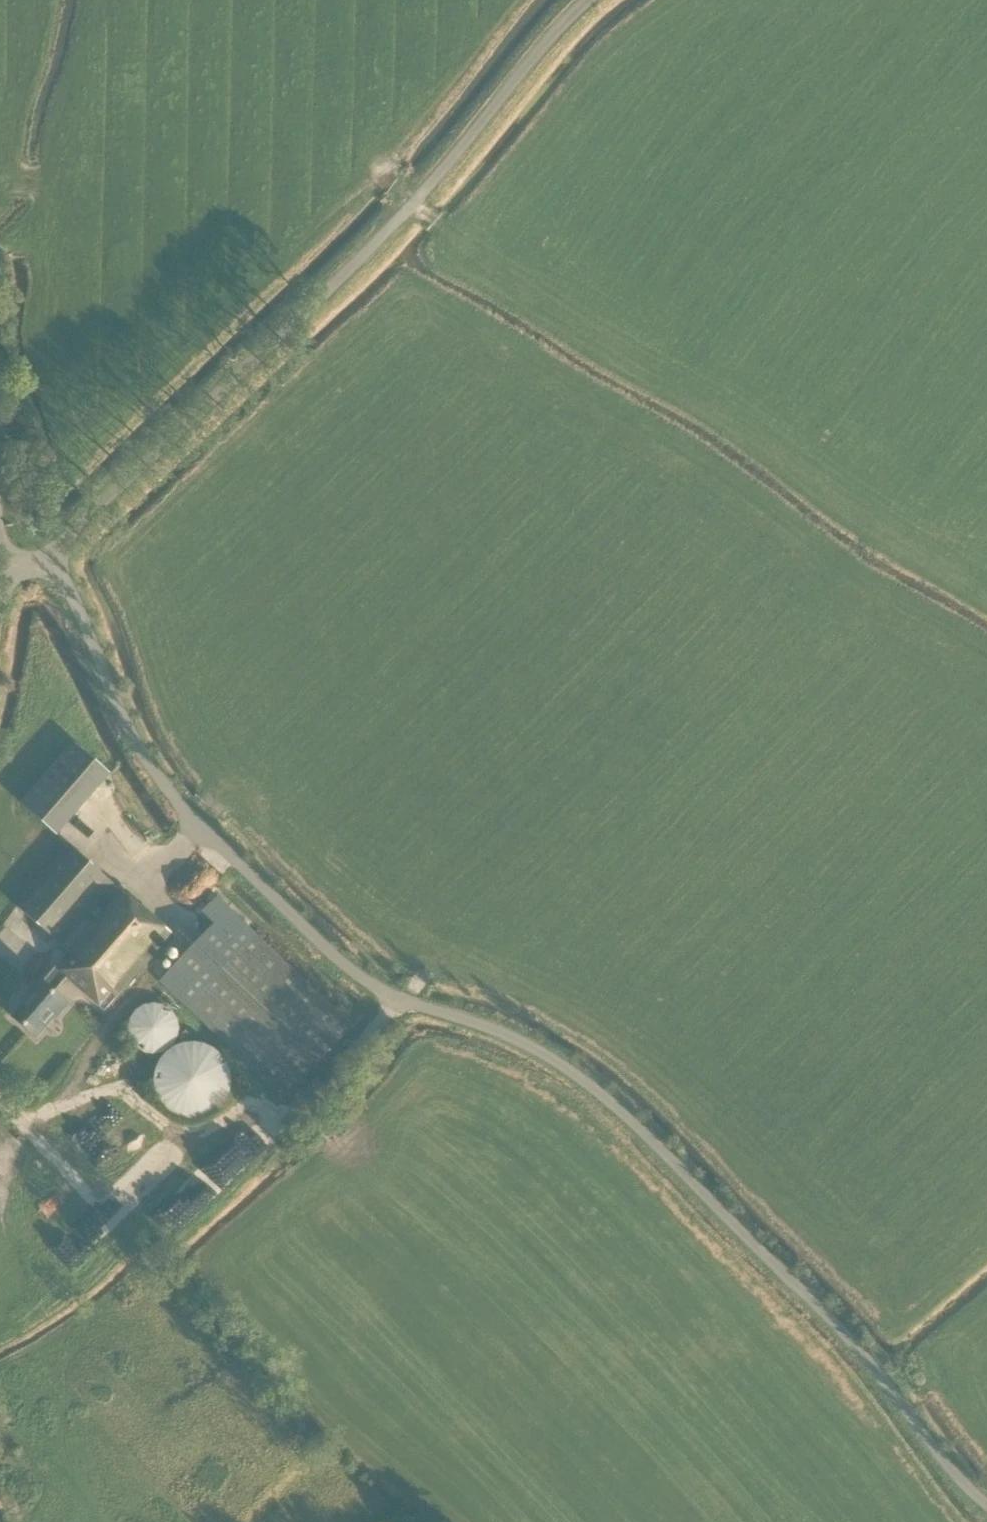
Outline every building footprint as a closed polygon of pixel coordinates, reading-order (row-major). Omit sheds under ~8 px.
[(21,803),(58,834),(110,773),(73,742),(21,803)] [(104,911),(96,905),(115,883),(68,843),(16,905),(62,944),(90,912),(100,920),(71,954),(69,952),(55,968),(56,969),(45,982),(44,981),(42,984),(37,982),(28,992),(30,996),(13,1017),(38,1039),(56,1019),(57,1020),(71,1005),(55,991),(67,978),(105,1011),(172,932),(123,890),(104,911)] [(203,912),(215,924),(161,982),(284,1099),(353,1025),(218,897),(203,912)] [(185,1044),(192,1037),(186,1030),(179,1037),(185,1044)]
